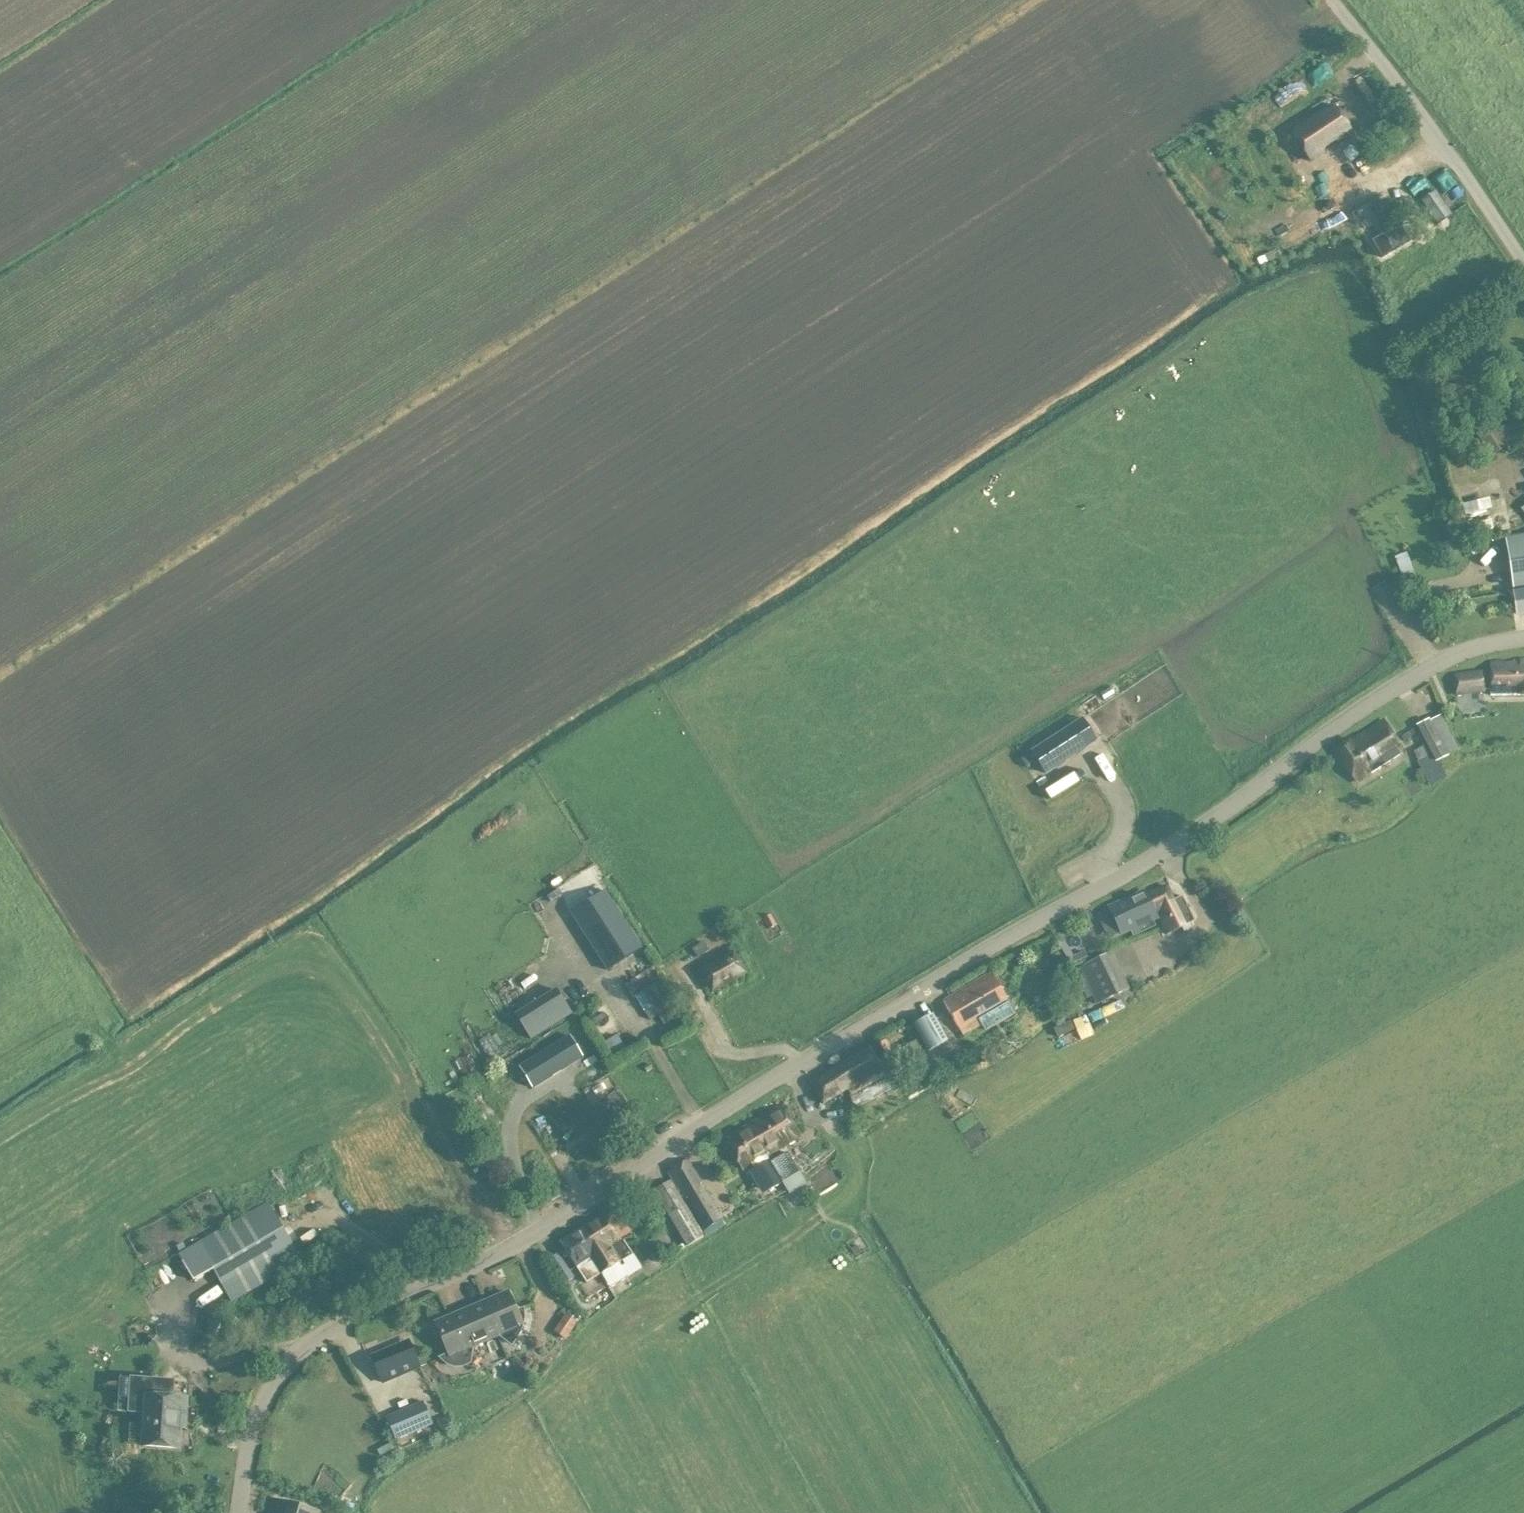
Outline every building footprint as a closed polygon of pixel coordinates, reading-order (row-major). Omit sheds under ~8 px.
[(1352,132),(1333,104),(1291,132),(1310,160),(1324,150),(1322,146),(1335,138),(1337,142),(1352,132)] [(1417,195),(1437,220),(1453,208),(1433,183),(1417,195)] [(1372,240),(1381,256),(1409,239),(1385,198),(1371,206),(1386,231),(1372,240)] [(1506,540),(1510,564),(1514,587),(1523,585),(1523,537),(1506,540)] [(1518,613),(1523,612),(1523,590),(1515,591),(1518,613)] [(1492,661),(1492,694),(1518,694),(1523,694),(1523,661),(1492,661)] [(1454,671),(1457,695),(1484,693),(1481,668),(1454,671)] [(1082,717),(1031,750),(1045,771),(1096,739),(1082,717)] [(1418,725),(1402,734),(1405,739),(1421,730),(1427,742),(1432,752),(1437,760),(1459,749),(1448,727),(1437,732),(1430,719),(1429,717),(1417,723),(1418,725)] [(1343,743),(1337,746),(1337,747),(1358,780),(1384,763),(1385,764),(1390,761),(1400,754),(1404,752),(1385,719),(1352,740),(1351,738),(1343,743)] [(1418,760),(1432,752),(1427,742),(1413,750),(1418,760)] [(1145,890),(1109,906),(1121,933),(1130,929),(1133,936),(1156,926),(1153,919),(1159,916),(1155,907),(1173,899),(1166,885),(1146,894),(1145,890)] [(605,890),(571,912),(607,969),(641,947),(605,890)] [(1183,895),(1176,898),(1157,909),(1160,917),(1159,918),(1165,932),(1194,919),(1183,895)] [(697,945),(702,954),(709,949),(704,940),(697,945)] [(1129,988),(1112,950),(1080,965),(1097,1003),(1129,988)] [(709,965),(721,986),(746,971),(734,951),(709,965)] [(666,998),(649,968),(626,981),(643,1012),(666,998)] [(991,971),(967,985),(942,999),(962,1035),(983,1023),(985,1027),(1014,1010),(991,971)] [(556,988),(515,1013),(531,1038),(571,1013),(556,988)] [(928,1050),(948,1039),(933,1013),(914,1024),(928,1050)] [(1057,1036),(1064,1048),(1091,1033),(1084,1021),(1057,1036)] [(605,1040),(613,1054),(626,1046),(617,1032),(605,1040)] [(512,1037),(499,1047),(490,1033),(476,1043),(493,1068),(520,1049),(512,1037)] [(519,1065),(532,1087),(584,1055),(570,1033),(519,1065)] [(922,1050),(916,1039),(899,1050),(905,1060),(922,1050)] [(880,1041),(872,1045),(871,1044),(809,1081),(822,1106),(848,1090),(849,1095),(855,1108),(895,1086),(880,1059),(888,1054),(880,1041)] [(912,1058),(897,1067),(906,1084),(922,1075),(912,1058)] [(781,1105),(748,1124),(767,1155),(766,1156),(768,1160),(770,1159),(768,1157),(801,1137),(781,1105)] [(624,1108),(606,1117),(612,1132),(631,1123),(624,1108)] [(546,1153),(563,1141),(544,1114),(527,1125),(546,1153)] [(767,1155),(748,1124),(726,1138),(743,1168),(752,1162),(769,1190),(782,1183),(768,1160),(766,1156),(767,1155)] [(787,1151),(771,1160),(790,1192),(806,1183),(787,1151)] [(688,1158),(666,1171),(703,1231),(723,1219),(688,1158)] [(298,1179),(274,1187),(283,1214),(307,1205),(298,1179)] [(704,1236),(670,1179),(653,1190),(686,1246),(704,1236)] [(197,1242),(181,1252),(197,1279),(212,1270),(230,1302),(302,1260),(268,1201),(197,1242)] [(560,1239),(584,1282),(621,1261),(611,1244),(619,1240),(603,1214),(560,1239)] [(508,1291),(486,1300),(501,1336),(512,1345),(515,1342),(517,1340),(518,1337),(519,1335),(521,1333),(522,1330),(523,1327),(523,1325),(524,1322),(524,1320),(525,1317),(525,1314),(525,1311),(525,1309),(524,1306),(515,1310),(508,1291)] [(501,1336),(486,1300),(435,1321),(448,1352),(438,1356),(447,1364),(455,1366),(463,1365),(471,1362),(473,1345),(498,1334),(501,1336)] [(577,1320),(565,1312),(553,1330),(565,1338),(577,1320)] [(371,1356),(383,1384),(421,1367),(409,1340),(371,1356)] [(163,1396),(164,1379),(132,1377),(130,1411),(143,1411),(141,1444),(178,1446),(179,1423),(185,1424),(187,1397),(163,1396)] [(423,1400),(376,1419),(385,1441),(401,1434),(404,1442),(421,1435),(424,1440),(437,1435),(423,1400)] [(321,1510),(273,1497),(268,1512),(320,1512),(321,1510)]
